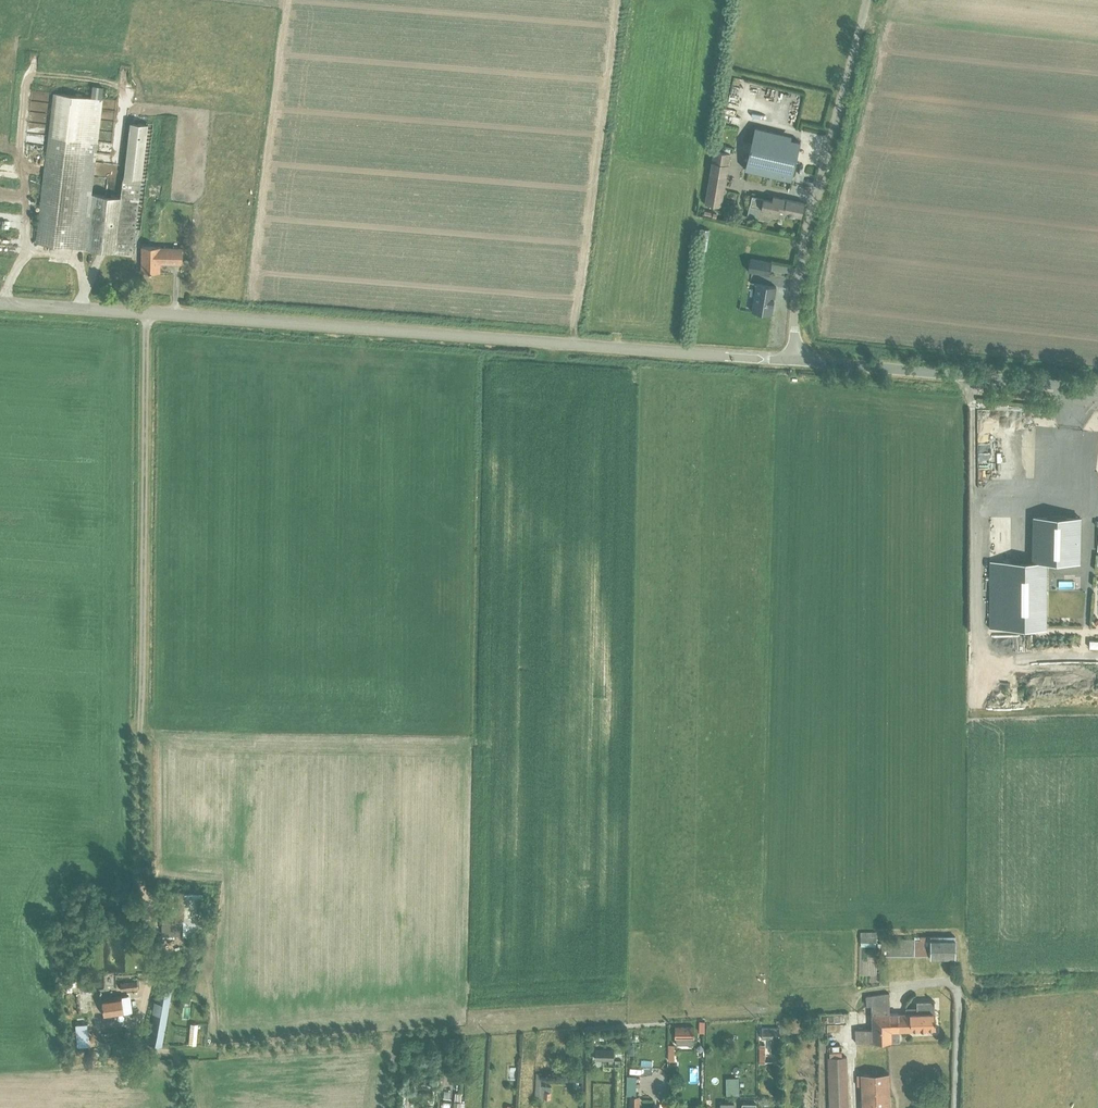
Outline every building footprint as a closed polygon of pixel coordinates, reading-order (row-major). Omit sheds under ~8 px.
[(102,97),(54,91),(35,242),(84,248),(131,254),(141,183),(123,180),(120,196),(91,192),(102,97)] [(141,178),(149,124),(131,122),(124,176),(141,178)] [(792,179),(800,141),(753,130),(745,168),(792,179)] [(713,149),(706,196),(722,199),(726,174),(727,174),(729,163),(728,163),(730,152),(713,149)] [(1,191),(1,202),(16,203),(17,192),(1,191)] [(750,205),(762,208),(759,217),(764,218),(767,218),(773,214),(776,214),(782,215),(784,210),(800,214),(803,202),(773,195),(772,200),(752,195),(750,205)] [(701,241),(700,249),(708,251),(711,230),(702,229),(701,235),(701,241)] [(182,264),(183,248),(160,247),(142,246),(141,271),(160,272),(160,263),(182,264)] [(769,274),(772,263),(750,259),(748,271),(769,274)] [(758,284),(753,312),(772,315),(777,287),(758,284)] [(1080,562),(1081,518),(1033,517),(1033,561),(1080,562)] [(1046,629),(1047,563),(990,563),(990,628),(1046,629)] [(202,935),(203,893),(161,893),(161,934),(202,935)] [(876,932),(860,932),(860,942),(860,946),(876,947),(876,943),(876,932)] [(881,943),(877,943),(877,956),(881,956),(930,956),(930,960),(955,960),(955,937),(930,937),(920,937),(920,940),(914,940),(914,939),(881,939),(881,943)] [(161,1045),(173,983),(161,980),(149,1042),(161,1045)] [(133,981),(120,982),(121,990),(134,989),(137,989),(137,981),(133,981)] [(889,992),(866,996),(867,1005),(872,1005),(872,1029),(872,1042),(892,1041),(891,1030),(899,1030),(936,1029),(935,1012),(935,1000),(917,1001),(917,1007),(917,1013),(906,1013),(890,1013),(889,992)] [(790,1003),(790,993),(770,993),(770,1003),(790,1003)] [(122,997),(102,999),(104,1014),(124,1012),(122,997)] [(825,1005),(824,1012),(835,1013),(836,1005),(825,1005)] [(692,1026),(674,1027),(675,1043),(693,1042),(692,1026)] [(778,1028),(761,1028),(761,1040),(770,1040),(770,1051),(778,1051),(778,1028)] [(872,1042),(872,1029),(855,1029),(856,1042),(872,1042)] [(891,1030),(892,1041),(900,1041),(899,1030),(891,1030)] [(612,1044),(593,1045),(594,1061),(613,1060),(612,1044)] [(828,1057),(830,1107),(849,1107),(847,1056),(842,1057),(842,1051),(829,1052),(830,1057),(828,1057)] [(536,1072),(535,1097),(551,1098),(552,1086),(541,1085),(542,1073),(536,1072)] [(857,1075),(857,1085),(861,1085),(862,1107),(891,1107),(889,1073),(857,1075)] [(637,1075),(627,1075),(627,1094),(636,1095),(637,1075)] [(739,1077),(725,1077),(726,1096),(740,1095),(739,1077)] [(444,1090),(443,1103),(451,1104),(451,1098),(450,1098),(450,1091),(444,1090)] [(454,1107),(465,1107),(465,1102),(461,1102),(462,1093),(455,1092),(454,1107)] [(630,1107),(640,1107),(640,1095),(630,1095),(630,1107)]
